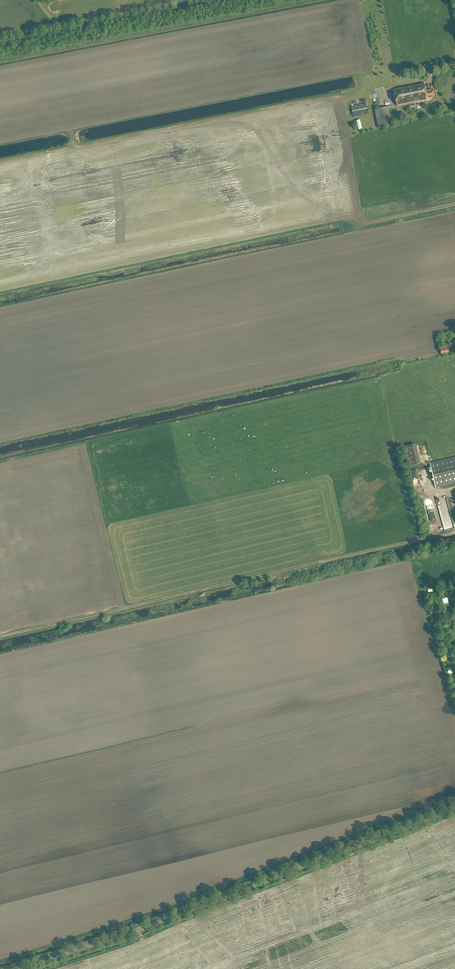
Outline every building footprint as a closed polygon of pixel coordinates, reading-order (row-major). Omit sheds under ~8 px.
[(431,98),(434,97),(433,90),(425,92),(424,84),(394,90),(397,106),(431,100),(431,98)] [(368,114),(367,103),(352,106),(353,117),(368,114)] [(379,129),(394,125),(390,107),(375,111),(379,129)] [(417,444),(407,446),(411,466),(421,464),(417,444)] [(430,463),(435,488),(454,483),(454,458),(430,463)]
